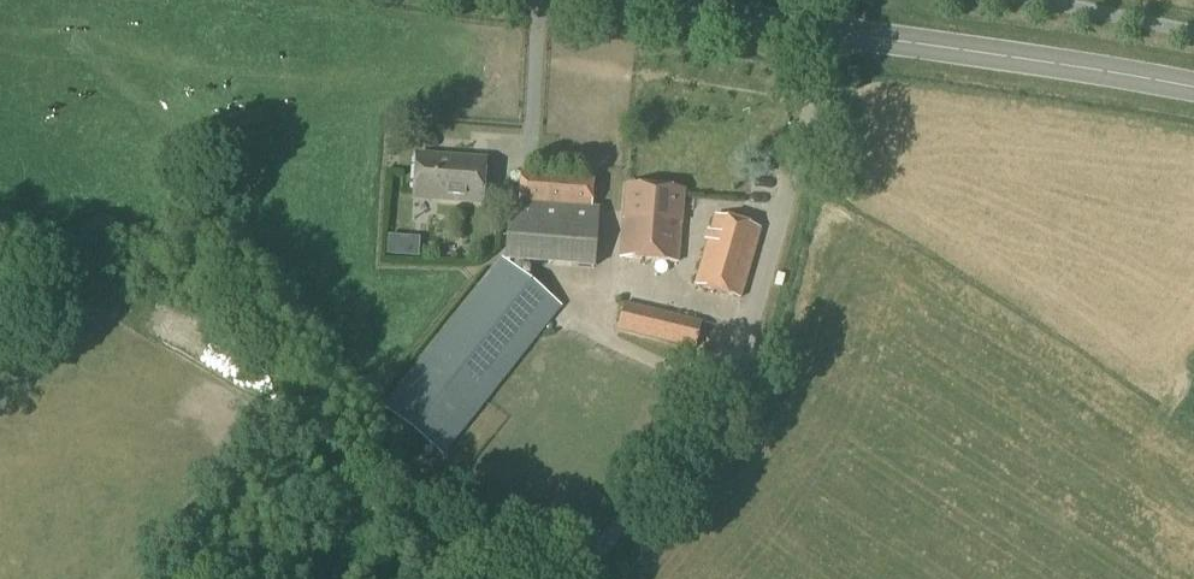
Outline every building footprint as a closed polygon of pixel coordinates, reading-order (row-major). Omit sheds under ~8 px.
[(482,204),(485,162),(417,156),(413,199),(482,204)] [(591,209),(593,180),(521,174),(519,204),(509,203),(505,262),(594,269),(598,210),(591,209)] [(680,236),(681,221),(683,192),(626,187),(620,259),(677,264),(680,236)] [(713,224),(709,238),(695,287),(740,300),(760,229),(715,216),(713,224)] [(401,257),(401,243),(387,242),(386,256),(401,257)] [(441,456),(560,306),(503,261),(384,411),(441,456)] [(695,350),(701,324),(623,305),(618,331),(695,350)]
